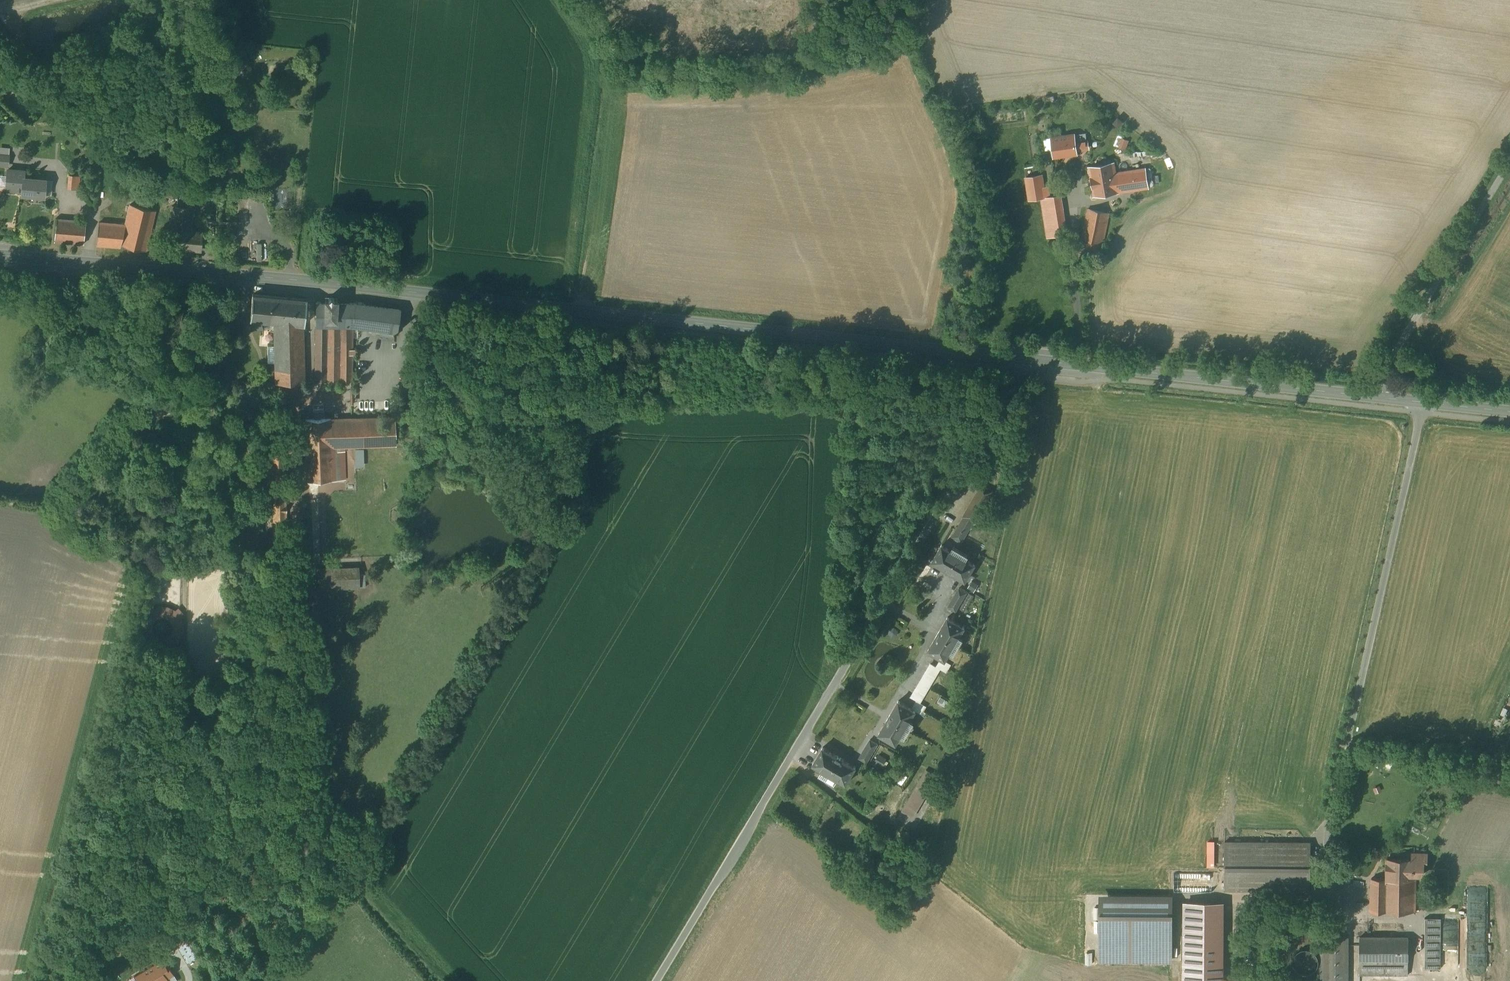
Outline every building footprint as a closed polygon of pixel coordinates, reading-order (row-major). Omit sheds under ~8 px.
[(1074,134),(1052,137),(1055,156),(1064,155),(1064,153),(1077,151),(1076,150),(1087,148),(1088,148),(1087,140),(1086,134),(1074,136),(1074,134)] [(1112,137),(1087,140),(1088,148),(1087,148),(1095,195),(1118,192),(1148,187),(1145,169),(1115,174),(1111,152),(1114,152),(1112,137)] [(0,155),(0,165),(9,166),(9,156),(0,155)] [(25,171),(8,170),(6,189),(22,191),(23,178),(24,178),(25,171)] [(1049,190),(1045,191),(1042,175),(1026,177),(1029,200),(1041,198),(1047,237),(1067,234),(1061,195),(1050,196),(1049,190)] [(80,177),(70,176),(69,188),(79,189),(80,177)] [(24,178),(23,178),(22,191),(22,195),(45,197),(46,180),(24,178)] [(179,188),(168,187),(167,197),(178,198),(179,188)] [(131,204),(126,225),(99,222),(97,244),(121,246),(121,244),(146,251),(155,211),(131,204)] [(194,207),(172,206),(170,230),(173,231),(172,248),(200,251),(201,241),(202,241),(202,233),(202,232),(192,232),(194,207)] [(1109,213),(1088,208),(1082,239),(1103,243),(1109,213)] [(86,221),(57,219),(55,241),(84,243),(86,221)] [(307,299),(253,294),(251,326),(270,328),(270,321),(274,321),(304,325),(305,325),(307,299)] [(337,301),(326,300),(326,303),(316,303),(316,343),(315,343),(315,382),(352,381),(352,340),(352,326),(392,331),(392,335),(397,336),(397,331),(400,309),(356,303),(337,303),(337,301)] [(304,325),(274,321),(275,383),(305,382),(304,325)] [(395,417),(331,419),(332,447),(344,447),(354,447),(396,445),(395,417)] [(331,419),(305,420),(307,481),(345,480),(344,447),(332,447),(331,419)] [(285,489),(283,435),(272,435),(274,489),(285,489)] [(964,517),(952,537),(962,542),(973,523),(974,523),(993,491),(982,484),(963,517),(964,517)] [(285,489),(274,489),(273,489),(275,541),(286,541),(286,529),(285,489)] [(976,564),(942,544),(932,562),(965,581),(976,564)] [(356,565),(317,565),(318,588),(357,588),(356,565)] [(967,593),(959,588),(948,607),(956,611),(967,593)] [(169,606),(162,605),(152,607),(146,612),(142,618),(140,625),(140,630),(142,638),(147,644),(153,648),(160,649),(168,649),(173,647),(179,642),(182,638),(184,630),(184,622),(182,618),(178,611),(169,606)] [(948,617),(928,650),(945,661),(965,627),(948,617)] [(938,665),(916,702),(924,706),(945,670),(938,665)] [(916,711),(899,701),(879,734),(896,744),(916,711)] [(870,739),(859,758),(867,762),(878,744),(870,739)] [(856,767),(823,747),(813,764),(846,784),(856,767)] [(1309,842),(1228,842),(1228,890),(1309,890),(1309,842)] [(1412,860),(1387,859),(1386,878),(1413,879),(1413,875),(1423,875),(1423,861),(1423,860),(1412,860)] [(1386,878),(1372,878),(1371,911),(1416,911),(1416,882),(1413,882),(1413,879),(1386,878)] [(1170,896),(1102,895),(1101,961),(1169,961),(1170,896)] [(1184,904),(1183,980),(1209,980),(1210,904),(1184,904)] [(1210,904),(1209,980),(1223,980),(1224,904),(1210,904)] [(1441,918),(1425,918),(1425,960),(1441,960),(1441,918)] [(1304,933),(1290,930),(1289,937),(1303,940),(1304,933)] [(1325,937),(1324,980),(1348,980),(1348,937),(1325,937)] [(1408,937),(1360,937),(1360,967),(1408,968),(1408,937)] [(1306,950),(1304,949),(1302,950),(1300,950),(1299,951),(1296,953),(1295,954),(1294,956),(1293,957),(1293,960),(1292,962),(1293,964),(1293,966),(1294,968),(1294,969),(1295,970),(1296,971),(1298,972),(1299,973),(1302,974),(1305,975),(1308,974),(1310,973),(1312,972),(1313,971),(1315,969),(1315,967),(1316,965),(1316,964),(1316,961),(1316,959),(1315,957),(1314,955),(1313,953),(1311,951),(1308,950),(1306,950)] [(107,980),(126,980),(121,973),(107,980)]
